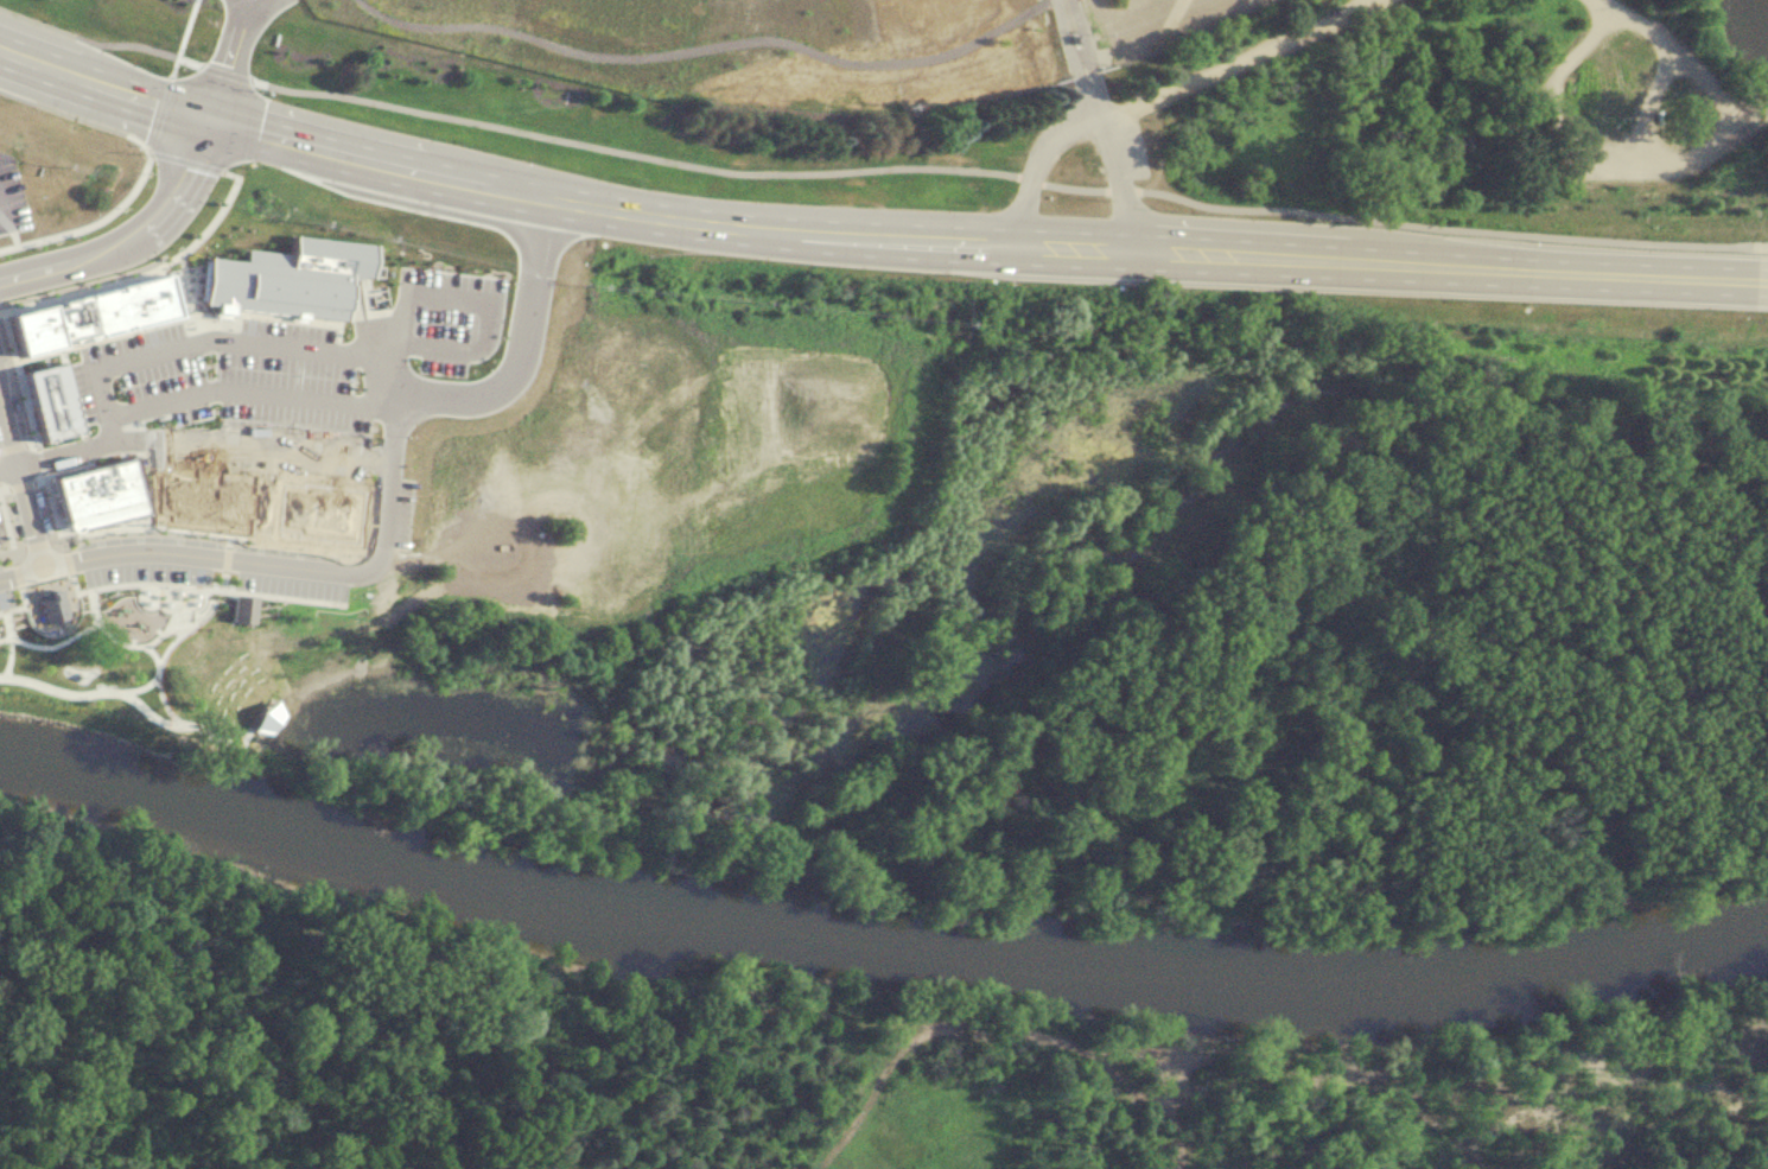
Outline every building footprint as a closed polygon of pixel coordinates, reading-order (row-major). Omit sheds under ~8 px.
[(210,260),(204,309),(317,322),(352,326),(358,279),(377,281),(382,246),(294,235),(292,254),(253,249),(252,265),(210,260)] [(6,312),(20,364),(186,320),(173,268),(6,312)] [(146,307),(147,374),(176,373),(175,306),(146,307)] [(23,379),(40,447),(80,437),(62,368),(23,379)] [(0,450),(0,569),(1,581),(56,579),(49,448),(0,450)] [(51,484),(65,534),(141,514),(135,489),(144,487),(138,462),(51,484)] [(157,476),(152,521),(166,522),(166,527),(247,535),(253,482),(176,474),(174,478),(157,476)] [(278,490),(273,534),(292,536),(292,541),(350,548),(356,500),(278,490)] [(140,658),(201,644),(195,619),(209,616),(202,586),(138,601),(143,624),(132,626),(140,658)] [(88,634),(125,634),(125,605),(88,605),(88,634)] [(49,611),(49,647),(72,647),(72,611),(49,611)]
